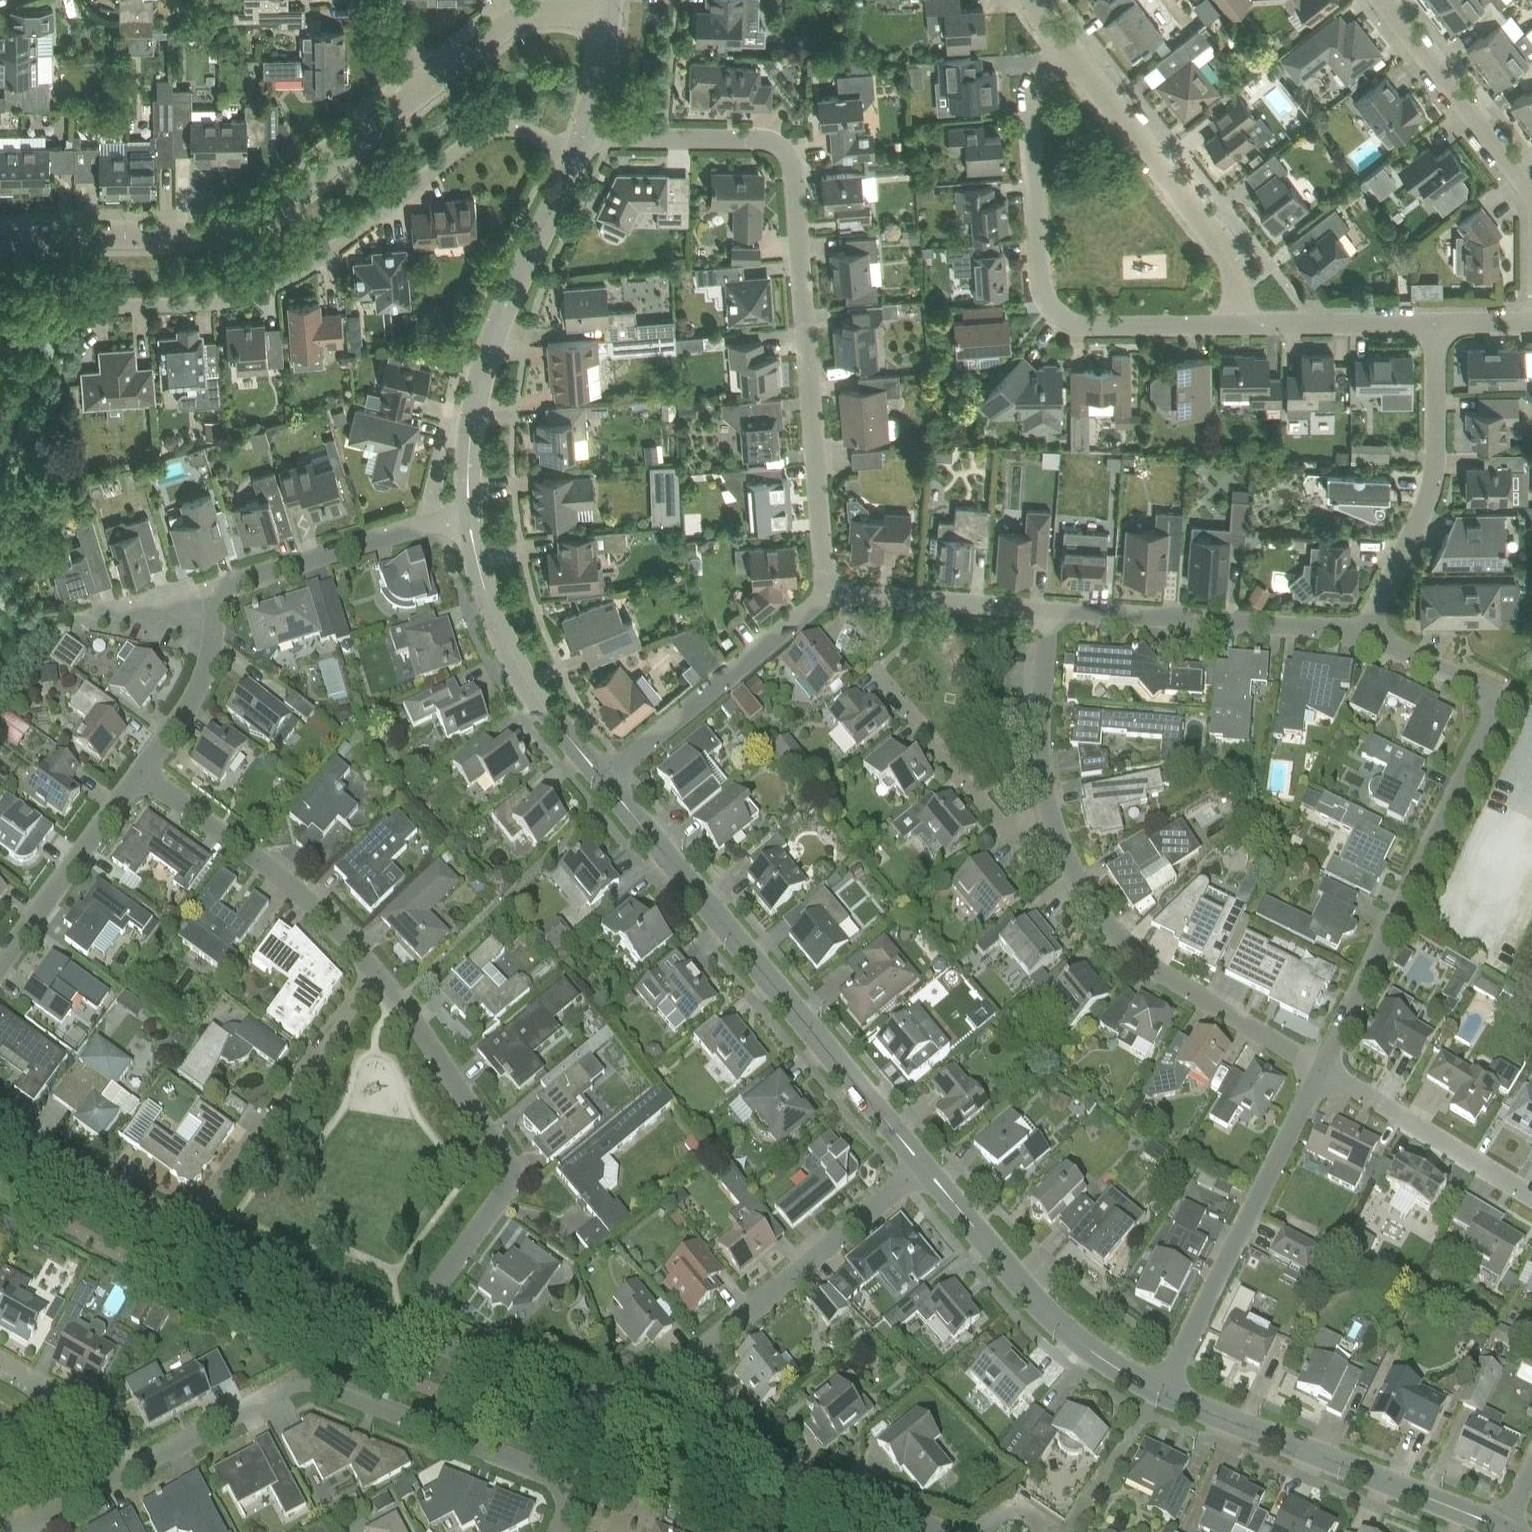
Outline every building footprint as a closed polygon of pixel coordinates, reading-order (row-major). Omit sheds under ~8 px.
[(122,19),(154,18),(154,0),(128,0),(128,4),(121,4),(122,19)] [(234,11),(234,21),(246,21),(260,21),(260,8),(287,8),(287,2),(285,0),(245,0),(246,11),(234,11)] [(710,9),(698,8),(697,42),(742,43),(742,26),(760,27),(760,0),(710,0),(710,9)] [(949,48),(969,47),(969,41),(986,39),(984,6),(961,8),(960,0),(927,0),(928,9),(941,8),(943,30),(948,30),(949,48)] [(1094,4),(1094,5),(1094,6),(1094,7),(1095,8),(1095,9),(1096,10),(1106,22),(1105,23),(1133,60),(1154,44),(1164,56),(1172,49),(1163,37),(1164,36),(1136,0),(1113,0),(1111,2),(1109,0),(1095,0),(1095,1),(1094,1),(1094,2),(1094,3),(1094,4)] [(1246,0),(1220,0),(1233,17),(1249,4),(1246,0)] [(1294,9),(1299,5),(1310,20),(1323,10),(1336,0),(1286,0),(1294,9)] [(1437,9),(1449,0),(1430,0),(1437,9)] [(1437,9),(1452,28),(1469,15),(1473,12),(1480,21),(1500,6),(1506,1),(1506,0),(1449,0),(1437,9)] [(1484,34),(1467,47),(1482,66),(1514,41),(1500,23),(1508,17),(1500,6),(1480,21),(1487,31),(1484,34)] [(38,52),(37,28),(53,28),(53,8),(19,9),(19,15),(13,15),(13,24),(0,25),(0,53),(38,52)] [(260,21),(282,21),(282,27),(296,27),(296,31),(305,31),(306,57),(346,57),(345,29),(322,30),(322,20),(306,20),(306,8),(287,8),(260,8),(260,21)] [(1514,41),(1526,32),(1512,14),(1508,17),(1500,23),(1514,41)] [(1337,17),(1312,36),(1283,59),(1299,81),(1331,56),(1339,66),(1338,70),(1359,72),(1359,69),(1381,52),(1355,19),(1346,26),(1337,17)] [(154,18),(122,19),(122,34),(127,34),(155,34),(154,29),(154,18)] [(214,27),(203,27),(203,38),(214,38),(214,27)] [(1220,91),(1199,65),(1218,50),(1200,27),(1172,49),(1164,56),(1156,61),(1167,75),(1157,83),(1184,118),(1220,91)] [(54,52),(53,28),(37,28),(38,52),(54,52)] [(1482,66),(1496,85),(1513,72),(1517,69),(1524,78),(1531,72),(1531,40),(1526,32),(1514,41),(1482,66)] [(155,34),(127,34),(127,50),(155,49),(155,34)] [(218,44),(210,44),(210,59),(218,59),(218,44)] [(6,95),(33,95),(33,106),(50,106),(50,77),(38,78),(38,52),(0,53),(0,80),(6,80),(25,80),(26,94),(6,94),(6,95)] [(54,77),(54,52),(38,52),(38,78),(50,77),(54,77)] [(972,56),(952,58),(940,59),(942,91),(950,90),(951,106),(999,103),(997,71),(973,72),(972,56)] [(306,57),(264,58),(264,75),(306,74),(306,86),(308,86),(308,96),(325,96),(324,86),(347,85),(347,79),(350,79),(350,66),(346,66),(346,57),(306,57)] [(809,57),(809,72),(829,72),(830,58),(809,57)] [(852,60),(852,71),(869,71),(870,60),(852,60)] [(693,62),(692,86),(691,105),(711,106),(711,102),(740,103),(740,106),(772,108),(773,84),(760,83),(761,68),(726,66),(726,63),(693,62)] [(922,65),(909,66),(911,86),(923,85),(922,65)] [(1511,104),(1526,123),(1531,118),(1531,72),(1524,78),(1531,88),(1528,91),(1511,104)] [(839,95),(821,97),(823,125),(834,125),(835,134),(833,134),(834,158),(854,156),(874,155),(873,132),(857,133),(856,123),(864,122),(862,107),(861,93),(875,92),(873,73),(838,76),(839,95)] [(1387,76),(1371,88),(1355,101),(1389,144),(1420,120),(1420,119),(1426,113),(1409,92),(1403,97),(1387,76)] [(6,80),(6,94),(26,94),(25,80),(6,80)] [(154,139),(128,139),(128,140),(129,193),(158,193),(157,163),(161,163),(161,144),(174,144),(173,98),(174,89),(174,80),(158,80),(158,98),(154,98),(154,111),(154,139)] [(174,89),(173,98),(174,144),(175,144),(175,137),(192,137),(192,160),(199,160),(199,163),(211,163),(211,160),(221,160),(220,120),(194,120),(193,89),(174,89)] [(33,95),(6,95),(6,107),(33,106),(33,95)] [(1239,96),(1230,103),(1214,115),(1224,128),(1207,141),(1210,146),(1210,150),(1216,158),(1220,159),(1224,163),(1254,140),(1244,128),(1257,118),(1239,96)] [(278,103),(266,104),(266,142),(279,142),(278,103)] [(247,120),(220,120),(221,160),(248,159),(248,134),(266,134),(266,142),(266,104),(247,104),(247,120)] [(1323,116),(1316,122),(1322,130),(1330,124),(1323,116)] [(984,125),(964,126),(950,127),(951,149),(967,148),(969,171),(1004,168),(1001,136),(985,137),(984,125)] [(23,146),(22,133),(0,133),(0,147),(23,146)] [(23,146),(48,146),(48,133),(22,133),(23,146)] [(83,136),(75,136),(75,147),(76,169),(76,179),(92,178),(92,171),(101,171),(101,178),(101,194),(108,193),(108,196),(120,196),(120,193),(129,193),(128,140),(101,141),(101,146),(83,147),(83,136)] [(300,141),(287,143),(289,153),(302,150),(300,141)] [(23,187),(23,146),(0,147),(0,187),(2,187),(2,190),(14,189),(14,187),(23,187)] [(48,146),(23,146),(23,187),(51,186),(51,170),(51,164),(62,164),(62,170),(76,169),(75,147),(51,147),(51,146),(48,146)] [(1409,161),(1399,169),(1417,191),(1424,185),(1435,200),(1444,211),(1450,205),(1466,193),(1467,184),(1460,175),(1467,169),(1450,147),(1438,157),(1429,146),(1425,149),(1409,161)] [(1262,162),(1247,174),(1262,194),(1255,199),(1262,208),(1260,210),(1276,231),(1292,218),(1309,205),(1292,185),(1290,187),(1281,176),(1289,170),(1275,152),(1262,162)] [(866,160),(867,174),(916,170),(915,156),(866,160)] [(1389,161),(1362,182),(1366,188),(1393,166),(1389,161)] [(843,174),(823,175),(826,209),(838,208),(839,220),(854,219),(872,217),(871,198),(865,199),(863,172),(843,174)] [(713,205),(734,205),(734,234),(761,234),(761,205),(764,205),(765,173),(713,173),(713,205)] [(609,240),(618,241),(626,237),(640,207),(659,207),(659,225),(690,225),(691,199),(668,198),(668,174),(618,174),(599,215),(605,217),(601,225),(603,234),(609,240)] [(917,185),(918,197),(934,196),(933,184),(917,185)] [(975,243),(993,242),(992,230),(1008,228),(1006,198),(994,199),(993,185),(973,187),(957,188),(959,206),(964,206),(965,216),(973,215),(975,243)] [(415,213),(414,213),(416,248),(435,246),(434,239),(446,238),(446,239),(448,241),(461,240),(463,238),(476,237),(476,243),(477,243),(475,216),(477,214),(476,198),(452,200),(452,204),(433,205),(433,202),(432,202),(433,216),(415,218),(415,213)] [(1466,235),(1457,235),(1457,271),(1467,271),(1467,274),(1476,274),(1476,276),(1490,276),(1490,274),(1499,273),(1499,235),(1487,221),(1492,218),(1482,206),(1458,224),(1466,235)] [(1310,274),(1316,281),(1328,271),(1332,272),(1338,267),(1339,263),(1351,253),(1337,236),(1350,226),(1336,207),(1310,227),(1318,237),(1296,255),(1302,263),(1301,266),(1306,273),(1310,274)] [(919,228),(909,229),(910,243),(920,242),(919,228)] [(877,236),(866,237),(847,238),(848,251),(833,252),(836,287),(847,286),(848,301),(878,299),(877,283),(871,283),(869,259),(879,258),(877,236)] [(961,244),(947,245),(948,258),(955,258),(956,274),(975,273),(977,295),(987,294),(1007,293),(1004,252),(997,253),(996,241),(993,242),(975,243),(961,244)] [(733,261),(761,261),(761,245),(734,245),(733,261)] [(935,246),(922,247),(923,256),(935,255),(935,246)] [(373,261),(356,262),(358,282),(358,285),(359,294),(359,295),(378,293),(378,299),(379,308),(411,305),(410,297),(407,249),(386,250),(373,252),(373,261)] [(1411,259),(1399,260),(1399,272),(1411,272),(1411,259)] [(744,263),(724,265),(712,266),(714,282),(729,280),(732,320),(772,317),(769,277),(745,279),(744,263)] [(605,324),(606,338),(676,333),(676,319),(638,322),(637,308),(609,311),(607,284),(566,287),(567,299),(562,300),(564,324),(569,324),(569,327),(605,324)] [(1423,284),(1412,284),(1412,296),(1425,296),(1425,287),(1423,284)] [(358,285),(346,286),(346,295),(359,294),(358,285)] [(291,305),(292,325),(294,354),(324,351),(324,344),(344,342),(341,313),(321,314),(320,302),(291,305)] [(883,303),(869,304),(849,305),(850,319),(844,320),(845,327),(835,327),(838,362),(860,360),(861,366),(880,365),(876,319),(884,318),(883,303)] [(964,318),(955,319),(957,351),(990,348),(1000,348),(1001,359),(1011,347),(1012,347),(1010,315),(1004,315),(1003,303),(983,304),(964,306),(964,318)] [(254,323),(228,325),(230,351),(237,350),(238,361),(238,370),(269,368),(269,364),(285,363),(284,346),(282,326),(281,326),(282,333),(267,334),(266,327),(266,322),(254,323)] [(190,392),(198,391),(199,407),(222,405),(221,396),(220,372),(206,374),(204,350),(200,350),(199,329),(180,330),(180,336),(161,338),(165,386),(189,384),(190,392)] [(676,333),(606,338),(608,355),(677,349),(676,333)] [(725,334),(704,335),(705,347),(726,345),(725,334)] [(569,341),(549,343),(553,389),(556,388),(557,396),(577,395),(603,393),(599,349),(607,349),(606,338),(598,339),(569,341)] [(763,341),(743,342),(731,343),(733,364),(742,364),(744,389),(780,387),(778,355),(764,356),(763,341)] [(113,354),(102,355),(103,370),(84,372),(87,406),(156,401),(153,367),(137,368),(136,348),(113,350),(113,354)] [(1523,366),(1527,366),(1526,348),(1469,349),(1469,387),(1483,387),(1483,381),(1523,380),(1523,366)] [(386,388),(382,406),(391,409),(411,413),(415,394),(425,396),(431,370),(418,367),(422,352),(424,352),(424,350),(390,351),(389,360),(385,377),(382,387),(386,388)] [(1413,406),(1413,353),(1370,354),(1370,358),(1356,359),(1356,392),(1382,391),(1382,406),(1413,406)] [(1222,354),(1222,374),(1222,393),(1253,393),(1253,404),(1267,403),(1282,403),(1282,378),(1268,379),(1268,356),(1243,357),(1243,354),(1222,354)] [(1302,374),(1288,374),(1288,394),(1288,405),(1288,412),(1288,413),(1309,413),(1309,405),(1319,405),(1335,405),(1335,389),(1335,374),(1335,354),(1302,354),(1302,374)] [(992,389),(979,403),(992,415),(1025,415),(1025,428),(1036,428),(1062,428),(1061,415),(1062,415),(1062,387),(1062,367),(1058,367),(1058,364),(1044,364),(1044,367),(1040,367),(1037,367),(1025,356),(1024,355),(992,389)] [(1114,369),(1072,370),(1072,390),(1072,449),(1090,450),(1090,411),(1114,411),(1132,411),(1132,375),(1132,355),(1114,355),(1114,369)] [(1162,369),(1152,379),(1152,394),(1162,405),(1177,405),(1177,415),(1187,415),(1212,415),(1212,379),(1212,359),(1187,359),(1177,359),(1177,369),(1162,369)] [(10,378),(13,362),(0,360),(0,376),(10,378)] [(893,416),(886,416),(884,395),(902,394),(900,373),(860,376),(861,389),(842,391),(843,406),(845,405),(848,440),(893,436),(898,433),(899,429),(899,421),(896,418),(893,416)] [(782,397),(762,398),(722,401),(723,413),(743,430),(745,458),(781,455),(778,419),(783,413),(782,397)] [(1467,410),(1467,416),(1471,416),(1471,425),(1472,425),(1472,443),(1492,443),(1509,443),(1509,421),(1519,421),(1519,397),(1499,397),(1479,397),(1479,410),(1467,410)] [(676,401),(663,402),(664,418),(677,417),(676,401)] [(1282,413),(1282,403),(1267,403),(1267,414),(1282,413)] [(540,428),(536,428),(538,448),(542,448),(542,458),(562,457),(576,456),(590,454),(589,436),(586,404),(567,405),(547,407),(548,421),(540,422),(540,428)] [(691,405),(679,406),(680,416),(692,415),(691,405)] [(381,447),(379,457),(374,476),(375,477),(374,480),(377,484),(386,486),(390,484),(391,481),(405,484),(420,424),(358,408),(350,439),(381,447)] [(345,409),(333,412),(336,422),(348,419),(345,409)] [(1131,426),(1131,412),(1115,412),(1116,427),(1131,426)] [(1141,412),(1131,412),(1131,426),(1141,426),(1141,412)] [(220,420),(206,421),(208,440),(221,438),(220,420)] [(251,432),(256,447),(271,443),(266,427),(251,432)] [(313,460),(280,471),(286,492),(292,511),(308,506),(312,518),(347,507),(341,488),(338,476),(348,473),(337,437),(326,440),(334,464),(316,469),(313,460)] [(1353,458),(1391,460),(1392,444),(1354,442),(1353,458)] [(658,445),(645,446),(646,461),(659,460),(658,445)] [(852,449),(854,466),(884,463),(882,447),(852,449)] [(205,448),(189,453),(191,461),(197,463),(209,460),(205,448)] [(1060,448),(1043,448),(1043,464),(1060,464),(1060,448)] [(1337,450),(1337,460),(1349,460),(1349,450),(1337,450)] [(1136,452),(1125,452),(1125,463),(1136,463),(1136,452)] [(1524,452),(1505,453),(1485,453),(1485,467),(1467,467),(1468,502),(1512,501),(1511,468),(1524,468),(1524,452)] [(1192,460),(1192,464),(1195,468),(1199,468),(1202,465),(1203,460),(1200,457),(1196,456),(1192,460)] [(1109,457),(1108,468),(1120,469),(1120,458),(1109,457)] [(144,465),(133,469),(137,484),(149,481),(144,465)] [(782,465),(762,466),(726,469),(727,481),(748,508),(749,525),(792,522),(789,478),(783,478),(782,465)] [(249,503),(235,507),(239,523),(245,542),(259,538),(260,541),(273,537),(273,536),(281,534),(294,530),(292,523),(286,504),(276,470),(254,477),(260,497),(248,501),(249,503)] [(1356,473),(1355,474),(1328,473),(1327,493),(1333,493),(1333,500),(1375,521),(1381,510),(1382,510),(1383,509),(1384,508),(1385,507),(1385,506),(1385,505),(1385,504),(1384,503),(1384,502),(1383,501),(1381,501),(1382,495),(1390,495),(1391,475),(1364,474),(1363,473),(1362,473),(1361,473),(1359,472),(1357,473),(1356,473)] [(574,476),(556,477),(536,479),(539,522),(549,521),(549,523),(554,523),(553,521),(577,519),(576,504),(594,503),(592,476),(574,477),(574,476)] [(1233,499),(1249,500),(1250,488),(1234,487),(1233,499)] [(186,511),(170,516),(173,525),(177,539),(183,558),(184,561),(201,556),(201,555),(215,551),(228,547),(220,522),(215,503),(212,494),(183,503),(186,511)] [(909,548),(910,528),(911,514),(886,512),(886,518),(869,517),(869,507),(858,497),(848,498),(850,516),(853,517),(851,537),(854,537),(853,555),(881,556),(881,560),(894,561),(895,548),(909,548)] [(1220,526),(1219,540),(1230,541),(1230,542),(1246,544),(1247,532),(1249,500),(1233,499),(1231,527),(1220,526)] [(932,535),(931,549),(930,553),(937,554),(936,573),(973,575),(975,544),(989,545),(992,508),(957,506),(956,521),(940,520),(939,536),(932,535)] [(999,557),(998,577),(1028,579),(1029,570),(1035,565),(1048,566),(1049,546),(1052,510),(1028,508),(1026,534),(1001,532),(999,557)] [(1127,558),(1125,578),(1130,578),(1130,582),(1147,583),(1148,579),(1165,580),(1166,566),(1168,546),(1182,547),(1184,512),(1157,511),(1156,531),(1142,530),(1130,529),(1129,529),(1127,558)] [(1505,513),(1476,513),(1456,513),(1456,515),(1433,563),(1504,563),(1503,548),(1506,548),(1505,513)] [(106,559),(100,540),(93,516),(77,521),(83,542),(70,546),(69,542),(48,549),(57,580),(54,581),(57,593),(61,592),(61,594),(97,583),(91,564),(106,559)] [(158,544),(152,525),(150,517),(127,523),(130,534),(113,539),(125,579),(151,571),(144,548),(158,544)] [(628,530),(607,532),(609,550),(622,548),(629,541),(628,530)] [(1061,563),(1060,573),(1062,573),(1062,581),(1105,584),(1106,564),(1107,546),(1108,533),(1065,530),(1064,545),(1063,563),(1061,563)] [(550,585),(553,584),(553,587),(569,585),(570,597),(606,591),(605,580),(599,581),(595,537),(562,539),(563,553),(564,553),(565,559),(551,560),(552,574),(549,574),(550,585)] [(1193,538),(1191,562),(1190,582),(1227,585),(1230,541),(1193,538)] [(177,539),(168,542),(174,561),(183,558),(177,539)] [(697,540),(688,541),(689,555),(698,554),(697,540)] [(1350,543),(1330,541),(1322,541),(1321,562),(1319,562),(1318,575),(1309,575),(1305,570),(1290,583),(1295,589),(1295,593),(1299,593),(1304,598),(1309,594),(1314,594),(1314,589),(1317,589),(1317,592),(1328,593),(1328,596),(1339,597),(1339,593),(1356,595),(1358,565),(1349,564),(1350,543)] [(747,597),(749,600),(762,615),(783,598),(782,581),(797,580),(794,544),(752,547),(754,583),(758,583),(758,587),(747,597)] [(401,562),(377,569),(383,588),(384,592),(385,594),(386,596),(388,598),(389,600),(391,602),(393,603),(395,605),(397,606),(400,607),(402,608),(404,608),(407,608),(409,608),(412,608),(414,608),(418,607),(437,601),(430,577),(425,578),(422,571),(419,562),(411,564),(403,567),(401,562)] [(1500,583),(1423,583),(1423,620),(1465,620),(1465,624),(1500,623),(1500,614),(1512,614),(1517,608),(1517,582),(1500,583)] [(307,595),(245,614),(257,653),(250,662),(260,670),(263,673),(277,655),(275,649),(318,636),(320,644),(334,639),(336,644),(349,640),(338,602),(332,583),(318,587),(323,602),(310,606),(307,595)] [(1257,583),(1248,599),(1262,607),(1272,591),(1257,583)] [(604,603),(582,611),(563,619),(573,643),(582,640),(592,665),(643,644),(634,619),(625,623),(618,604),(606,609),(604,603)] [(432,615),(413,621),(408,622),(409,627),(389,634),(395,656),(410,652),(418,677),(456,666),(448,639),(441,641),(432,615)] [(670,634),(690,659),(711,642),(696,623),(670,634)] [(729,633),(722,639),(728,647),(735,641),(729,633)] [(65,637),(49,659),(71,674),(86,653),(65,637)] [(783,663),(795,679),(796,680),(798,678),(816,700),(847,675),(832,658),(830,660),(812,639),(783,663)] [(711,642),(690,659),(693,662),(704,675),(725,657),(711,642)] [(342,644),(340,648),(341,652),(345,655),(349,653),(351,649),(350,645),(346,643),(342,644)] [(1064,658),(1063,670),(1073,670),(1072,679),(1092,681),(1108,682),(1109,674),(1130,675),(1137,684),(1152,701),(1161,693),(1164,693),(1164,696),(1201,698),(1201,689),(1203,669),(1159,665),(1141,645),(1124,659),(1120,659),(1121,653),(1074,649),(1073,659),(1064,658)] [(109,690),(123,700),(139,712),(166,675),(162,673),(165,669),(152,660),(150,664),(135,653),(109,690)] [(1211,690),(1208,739),(1221,740),(1221,745),(1247,747),(1249,717),(1250,702),(1248,702),(1244,702),(1245,681),(1266,682),(1266,678),(1268,658),(1227,655),(1227,666),(1213,665),(1213,673),(1211,690)] [(1272,739),(1281,740),(1282,735),(1301,737),(1306,704),(1322,706),(1320,718),(1332,724),(1345,697),(1338,696),(1339,689),(1348,690),(1352,665),(1291,657),(1290,665),(1284,664),(1276,723),(1274,722),(1272,739)] [(696,682),(704,675),(693,662),(684,669),(696,682)] [(621,664),(611,673),(595,685),(608,700),(602,705),(623,730),(655,704),(634,679),(633,679),(621,664)] [(56,669),(38,671),(40,687),(58,685),(56,669)] [(1359,687),(1348,708),(1366,717),(1369,713),(1377,717),(1387,698),(1415,712),(1412,717),(1400,742),(1413,749),(1431,758),(1451,717),(1452,714),(1427,702),(1430,697),(1389,677),(1389,678),(1380,674),(1380,675),(1367,669),(1359,687)] [(1205,673),(1204,690),(1211,690),(1213,673),(1205,673)] [(756,680),(743,690),(752,701),(765,690),(756,680)] [(453,683),(435,691),(402,707),(413,728),(436,717),(447,740),(458,735),(460,739),(472,733),(470,729),(487,721),(474,693),(463,699),(460,697),(453,683)] [(234,702),(227,712),(233,717),(242,724),(251,731),(249,734),(262,740),(268,745),(269,743),(279,751),(298,726),(289,719),(290,717),(264,696),(248,684),(241,694),(239,692),(232,700),(234,702)] [(122,730),(107,719),(89,706),(98,694),(85,685),(67,708),(87,723),(72,743),(87,754),(88,751),(103,762),(117,742),(115,740),(122,730)] [(1068,687),(1066,704),(1079,705),(1080,688),(1068,687)] [(740,689),(728,699),(748,723),(760,713),(740,689)] [(855,694),(840,707),(829,716),(838,727),(837,727),(856,751),(887,725),(868,701),(864,705),(855,694)] [(284,707),(306,724),(314,713),(292,696),(284,707)] [(729,702),(720,710),(728,720),(738,712),(729,702)] [(336,712),(333,718),(335,724),(341,727),(350,724),(354,719),(352,712),(346,709),(336,712)] [(1071,717),(1069,748),(1076,748),(1080,748),(1082,757),(1078,758),(1081,778),(1100,775),(1108,774),(1105,755),(1099,754),(1098,750),(1100,734),(1125,736),(1125,738),(1161,741),(1159,767),(1179,764),(1180,742),(1182,722),(1118,717),(1091,715),(1071,714),(1071,717)] [(0,727),(22,743),(30,731),(8,715),(0,727)] [(721,749),(716,744),(704,728),(666,759),(669,763),(656,774),(665,785),(664,786),(668,791),(669,790),(678,800),(676,801),(690,818),(720,792),(718,790),(696,763),(704,756),(707,760),(721,749)] [(219,738),(212,733),(211,732),(189,763),(218,785),(248,745),(226,729),(219,738)] [(787,739),(771,752),(788,773),(804,760),(787,739)] [(1369,800),(1370,801),(1370,803),(1388,811),(1386,816),(1402,824),(1411,806),(1409,805),(1416,791),(1418,792),(1424,779),(1419,776),(1424,765),(1369,739),(1360,758),(1385,770),(1379,783),(1377,783),(1376,783),(1374,783),(1372,784),(1371,785),(1369,786),(1368,788),(1368,789),(1367,790),(1367,792),(1367,794),(1367,795),(1367,797),(1368,798),(1369,800)] [(485,740),(469,752),(452,765),(469,788),(484,777),(494,790),(510,778),(513,782),(528,771),(522,763),(524,762),(521,758),(519,759),(507,743),(494,753),(485,740)] [(890,743),(875,756),(862,766),(880,787),(887,781),(906,803),(933,780),(914,757),(910,760),(906,757),(903,759),(890,743)] [(344,745),(337,754),(344,761),(352,752),(344,745)] [(23,795),(29,800),(45,812),(47,808),(61,819),(79,794),(66,785),(78,769),(56,753),(44,769),(43,768),(23,795)] [(696,763),(718,790),(726,784),(707,760),(704,756),(696,763)] [(310,801),(293,822),(306,832),(295,845),(308,856),(337,821),(344,826),(356,811),(357,809),(341,797),(346,792),(338,786),(349,773),(336,762),(306,797),(310,801)] [(1083,804),(1079,804),(1084,825),(1086,825),(1089,837),(1098,835),(1099,839),(1119,835),(1123,834),(1117,810),(1146,804),(1144,797),(1163,793),(1162,789),(1167,788),(1165,776),(1159,777),(1158,773),(1100,786),(1080,790),(1083,804)] [(732,789),(708,809),(693,822),(718,852),(757,819),(732,789)] [(508,804),(491,818),(499,828),(511,843),(522,835),(536,848),(566,819),(559,812),(560,810),(549,797),(546,799),(541,794),(532,802),(524,792),(508,804)] [(1306,793),(1300,807),(1313,813),(1319,800),(1306,793)] [(1323,876),(1336,883),(1354,892),(1355,891),(1348,888),(1356,873),(1378,884),(1382,876),(1378,873),(1393,842),(1376,833),(1380,824),(1323,796),(1313,816),(1351,835),(1338,863),(1331,860),(1323,876)] [(13,860),(17,862),(22,863),(26,862),(30,860),(33,857),(36,853),(32,850),(37,843),(40,839),(44,842),(53,830),(49,827),(41,821),(25,810),(19,805),(18,806),(6,797),(0,806),(0,851),(13,860)] [(916,807),(901,820),(890,829),(896,836),(902,844),(922,827),(945,854),(972,831),(962,818),(964,816),(948,798),(925,817),(916,807)] [(1231,806),(1230,813),(1233,819),(1242,821),(1247,817),(1249,809),(1245,804),(1237,802),(1231,806)] [(111,863),(127,874),(134,879),(149,858),(177,878),(172,885),(186,896),(211,862),(168,830),(165,836),(158,831),(162,826),(146,814),(132,834),(130,833),(120,847),(122,848),(111,863)] [(798,814),(778,830),(784,836),(803,820),(798,814)] [(356,888),(350,894),(370,914),(392,892),(380,880),(392,868),(390,865),(406,849),(403,847),(416,834),(397,815),(388,824),(385,821),(334,871),(347,885),(350,882),(356,888)] [(264,817),(255,829),(262,835),(271,823),(264,817)] [(1124,862),(1107,872),(1132,910),(1151,898),(1174,883),(1168,874),(1199,854),(1179,823),(1152,841),(1146,832),(1126,844),(1133,854),(1134,856),(1124,862)] [(890,829),(881,836),(887,843),(896,836),(890,829)] [(461,837),(450,845),(458,856),(466,849),(466,843),(461,837)] [(785,902),(804,886),(777,853),(784,847),(776,837),(762,849),(747,861),(756,872),(747,879),(756,889),(752,893),(758,901),(770,915),(785,902)] [(560,872),(549,881),(564,900),(575,890),(590,908),(618,885),(606,870),(601,864),(603,861),(589,844),(558,869),(560,872)] [(447,853),(440,860),(446,866),(453,859),(447,853)] [(984,860),(968,873),(954,884),(963,895),(961,897),(984,925),(1013,901),(994,878),(997,876),(984,860)] [(401,941),(421,961),(447,936),(427,916),(458,885),(438,864),(381,920),(395,935),(398,932),(403,937),(401,941)] [(857,867),(849,873),(855,880),(862,874),(857,867)] [(191,922),(177,941),(224,975),(237,958),(229,952),(235,943),(239,946),(256,922),(268,906),(253,895),(235,920),(218,907),(236,883),(221,872),(209,888),(191,912),(200,919),(198,922),(196,925),(191,922)] [(835,876),(825,884),(831,892),(841,883),(835,876)] [(1196,882),(1165,913),(1150,927),(1174,938),(1176,933),(1183,937),(1177,948),(1199,958),(1196,965),(1214,973),(1245,909),(1245,908),(1235,904),(1227,900),(1221,913),(1201,904),(1208,891),(1208,890),(1208,888),(1208,886),(1208,885),(1207,884),(1207,883),(1206,883),(1205,882),(1204,881),(1203,881),(1201,880),(1200,880),(1199,881),(1197,881),(1196,882)] [(1254,918),(1295,938),(1313,947),(1316,942),(1336,951),(1344,935),(1349,937),(1352,936),(1356,928),(1355,925),(1350,923),(1355,913),(1331,901),(1337,889),(1357,899),(1357,898),(1324,882),(1317,896),(1323,898),(1311,922),(1264,899),(1254,918)] [(64,941),(80,953),(86,958),(109,927),(122,936),(129,927),(141,936),(152,921),(99,883),(81,907),(78,905),(70,916),(73,918),(67,927),(71,931),(64,941)] [(823,890),(817,896),(801,908),(810,919),(792,934),(788,937),(816,970),(847,944),(837,931),(849,922),(823,890)] [(1240,895),(1235,904),(1245,908),(1249,899),(1240,895)] [(630,904),(615,916),(600,929),(614,946),(618,943),(640,969),(671,943),(654,923),(649,927),(630,904)] [(810,919),(801,908),(783,923),(792,934),(810,919)] [(1009,917),(974,946),(983,957),(998,945),(1028,982),(1045,967),(1061,955),(1049,940),(1041,931),(1046,927),(1035,914),(1019,927),(1018,928),(1012,920),(1009,917)] [(536,937),(552,956),(571,940),(556,921),(536,937)] [(837,931),(847,944),(859,935),(849,922),(837,931)] [(276,929),(264,945),(254,958),(269,969),(271,965),(294,982),(296,994),(286,1008),(275,1010),(268,1019),(297,1040),(308,1025),(309,1025),(331,994),(328,992),(333,985),(334,979),(332,975),(325,969),(327,966),(294,932),(289,939),(276,929)] [(1233,957),(1224,975),(1269,998),(1267,1002),(1279,1008),(1307,1022),(1315,1005),(1319,1007),(1322,999),(1319,997),(1323,989),(1325,983),(1328,985),(1335,972),(1316,963),(1309,978),(1293,970),(1296,965),(1265,950),(1267,945),(1244,934),(1233,957)] [(453,1009),(454,1010),(455,1009),(459,1014),(458,1015),(467,1023),(482,1007),(494,1022),(529,993),(517,978),(503,990),(503,983),(491,971),(485,970),(503,953),(490,940),(465,964),(464,962),(450,975),(461,986),(450,996),(458,1004),(453,1009)] [(882,942),(863,957),(873,969),(857,982),(841,995),(852,1009),(850,1011),(861,1025),(915,981),(882,942)] [(558,955),(558,960),(561,964),(566,964),(570,961),(570,956),(567,952),(562,952),(558,955)] [(52,954),(21,996),(37,1008),(61,1025),(70,1012),(68,1010),(77,997),(96,1012),(108,995),(68,966),(52,954)] [(873,969),(863,957),(847,970),(857,982),(873,969)] [(932,964),(931,970),(935,975),(941,975),(945,971),(945,965),(942,961),(936,961),(932,964)] [(643,985),(636,992),(653,1013),(656,1011),(675,1033),(685,1025),(686,1026),(700,1014),(715,1001),(703,986),(697,979),(699,977),(689,965),(687,968),(668,983),(659,973),(643,985)] [(1037,988),(1027,996),(1037,1008),(1045,1001),(1056,1014),(1069,1029),(1075,1024),(1092,1011),(1107,998),(1083,968),(1073,976),(1061,986),(1052,975),(1037,988)] [(1473,989),(1495,1002),(1503,990),(1480,977),(1473,989)] [(542,1072),(530,1057),(559,1033),(550,1022),(578,999),(562,980),(525,1011),(526,1013),(503,1033),(501,1031),(476,1052),(495,1076),(501,1071),(502,1073),(502,1074),(508,1081),(509,1080),(518,1092),(542,1072)] [(629,993),(621,1000),(627,1008),(632,1004),(633,997),(629,993)] [(124,995),(116,1006),(125,1013),(133,1002),(124,995)] [(1400,1051),(1399,1053),(1415,1063),(1431,1035),(1402,1018),(1408,1008),(1408,1004),(1394,996),(1391,997),(1384,1007),(1383,1007),(1369,1030),(1368,1030),(1365,1034),(1366,1035),(1360,1046),(1387,1062),(1395,1048),(1400,1051)] [(1106,1014),(1096,1023),(1104,1031),(1118,1039),(1123,1031),(1138,1039),(1130,1052),(1145,1060),(1152,1047),(1153,1048),(1161,1034),(1171,1016),(1139,999),(1137,1003),(1134,1008),(1133,1010),(1129,1008),(1125,1012),(1117,1004),(1121,1000),(1120,1000),(1106,1014)] [(898,1001),(893,1005),(896,1009),(901,1005),(898,1001)] [(1447,1001),(1441,1010),(1451,1016),(1457,1007),(1447,1001)] [(983,1005),(965,1020),(976,1033),(994,1018),(983,1005)] [(914,1030),(926,1020),(916,1008),(904,1017),(914,1030)] [(880,1037),(875,1041),(891,1062),(896,1058),(905,1068),(900,1072),(907,1081),(948,1047),(926,1020),(914,1030),(904,1017),(890,1029),(880,1037)] [(22,1079),(13,1092),(33,1106),(45,1089),(49,1092),(57,1081),(53,1078),(66,1060),(19,1025),(16,1028),(1,1018),(0,1020),(0,1052),(2,1050),(29,1069),(22,1079)] [(743,1037),(746,1034),(735,1020),(723,1030),(714,1019),(692,1037),(712,1060),(715,1057),(737,1083),(765,1060),(764,1059),(762,1061),(743,1037)] [(177,1074),(189,1082),(205,1094),(219,1061),(221,1062),(224,1063),(226,1064),(230,1065),(232,1065),(235,1065),(239,1064),(242,1062),(244,1061),(247,1059),(249,1056),(251,1055),(251,1053),(252,1051),(276,1069),(277,1068),(275,1066),(286,1051),(288,1052),(289,1051),(273,1040),(258,1029),(247,1021),(240,1031),(234,1029),(227,1030),(221,1034),(211,1027),(177,1074)] [(885,1022),(875,1030),(880,1037),(890,1029),(885,1022)] [(261,1024),(258,1029),(273,1040),(276,1035),(261,1024)] [(546,1101),(523,1120),(524,1122),(523,1123),(524,1127),(527,1131),(531,1133),(532,1132),(539,1140),(535,1143),(551,1161),(566,1149),(592,1127),(583,1115),(589,1110),(581,1100),(580,1094),(591,1085),(589,1083),(602,1073),(590,1058),(613,1039),(612,1038),(605,1030),(539,1085),(546,1093),(542,1096),(546,1101)] [(176,1032),(171,1039),(171,1042),(179,1047),(185,1038),(176,1032)] [(1168,1052),(1152,1078),(1140,1098),(1149,1104),(1152,1100),(1176,1096),(1189,1074),(1207,1085),(1228,1051),(1197,1032),(1180,1060),(1168,1052)] [(64,1084),(52,1100),(70,1113),(74,1108),(79,1112),(76,1117),(77,1126),(95,1138),(103,1137),(115,1121),(120,1113),(129,1119),(136,1109),(138,1107),(139,1105),(131,1099),(130,1101),(114,1089),(131,1065),(96,1039),(78,1064),(80,1065),(70,1078),(69,1077),(64,1084)] [(1471,1074),(1440,1056),(1426,1079),(1457,1097),(1449,1111),(1473,1125),(1481,1111),(1485,1113),(1498,1091),(1506,1096),(1518,1076),(1499,1065),(1491,1068),(1484,1080),(1471,1073),(1471,1074)] [(896,1058),(891,1062),(900,1072),(905,1068),(896,1058)] [(1220,1100),(1209,1119),(1226,1130),(1238,1110),(1259,1122),(1282,1083),(1253,1066),(1245,1080),(1231,1071),(1216,1097),(1220,1100)] [(953,1070),(947,1075),(932,1087),(945,1104),(935,1113),(953,1135),(986,1107),(969,1085),(967,1087),(953,1070)] [(741,1096),(737,1098),(755,1119),(753,1121),(754,1125),(755,1128),(758,1132),(761,1135),(765,1139),(768,1136),(778,1147),(795,1133),(810,1120),(802,1110),(804,1108),(803,1106),(803,1105),(802,1103),(801,1101),(800,1100),(799,1098),(798,1097),(791,1102),(784,1094),(787,1092),(786,1091),(778,1081),(770,1071),(756,1083),(741,1096)] [(1514,1106),(1504,1123),(1531,1140),(1531,1080),(1526,1090),(1524,1089),(1514,1106)] [(589,1206),(586,1209),(595,1221),(575,1237),(590,1255),(601,1246),(609,1239),(630,1222),(615,1204),(612,1206),(597,1188),(602,1184),(603,1170),(599,1165),(674,1104),(660,1087),(556,1173),(579,1201),(582,1198),(589,1206)] [(231,1097),(224,1107),(239,1118),(246,1108),(231,1097)] [(147,1102),(120,1138),(136,1149),(151,1160),(152,1158),(170,1171),(169,1173),(175,1177),(178,1184),(185,1185),(190,1189),(195,1183),(195,1182),(200,1180),(202,1173),(203,1171),(206,1168),(202,1165),(206,1158),(208,1160),(220,1143),(223,1144),(225,1141),(233,1130),(217,1118),(198,1104),(188,1119),(202,1129),(187,1149),(173,1139),(171,1142),(151,1128),(162,1113),(147,1102)] [(1087,1102),(1083,1106),(1084,1112),(1087,1116),(1094,1110),(1087,1102)] [(1000,1186),(1019,1169),(1023,1173),(1049,1151),(1037,1136),(1025,1146),(1012,1131),(1020,1124),(1011,1113),(973,1146),(995,1171),(991,1175),(1000,1186)] [(1025,1146),(1037,1136),(1024,1121),(1020,1124),(1012,1131),(1025,1146)] [(1317,1130),(1306,1153),(1324,1161),(1333,1166),(1327,1179),(1353,1192),(1361,1177),(1368,1162),(1377,1144),(1350,1131),(1351,1129),(1337,1122),(1330,1136),(1317,1130)] [(803,1172),(809,1179),(773,1209),(791,1230),(854,1178),(852,1176),(853,1168),(855,1166),(829,1134),(807,1152),(811,1157),(804,1163),(803,1172)] [(697,1136),(683,1147),(696,1163),(710,1153),(697,1136)] [(1153,1143),(1143,1154),(1150,1159),(1159,1148),(1153,1143)] [(1379,1194),(1384,1187),(1430,1214),(1445,1190),(1399,1162),(1394,1169),(1382,1161),(1368,1187),(1379,1194)] [(1044,1191),(1030,1205),(1033,1209),(1032,1210),(1031,1212),(1031,1214),(1031,1216),(1032,1217),(1033,1219),(1035,1220),(1037,1220),(1039,1220),(1041,1219),(1042,1218),(1046,1222),(1050,1226),(1058,1219),(1061,1221),(1058,1224),(1064,1230),(1090,1205),(1084,1199),(1082,1201),(1079,1198),(1086,1191),(1081,1187),(1082,1186),(1078,1183),(1079,1182),(1079,1181),(1080,1180),(1080,1179),(1080,1178),(1080,1177),(1080,1176),(1079,1176),(1079,1175),(1078,1174),(1078,1173),(1077,1173),(1076,1172),(1075,1172),(1074,1172),(1073,1172),(1072,1172),(1071,1172),(1070,1172),(1070,1173),(1069,1173),(1065,1170),(1054,1181),(1051,1178),(1051,1177),(1050,1176),(1039,1188),(1040,1189),(1041,1188),(1044,1191)] [(751,1219),(717,1247),(726,1258),(739,1273),(754,1261),(752,1258),(760,1251),(763,1254),(774,1244),(761,1229),(770,1221),(783,1237),(784,1236),(771,1221),(745,1190),(740,1184),(732,1174),(719,1184),(727,1194),(741,1211),(743,1209),(751,1219)] [(1201,1174),(1196,1185),(1211,1193),(1216,1182),(1201,1174)] [(1227,1199),(1232,1188),(1218,1181),(1212,1192),(1227,1199)] [(680,1190),(669,1199),(677,1209),(689,1200),(680,1190)] [(1090,1205),(1064,1230),(1070,1236),(1067,1241),(1102,1270),(1144,1219),(1109,1190),(1094,1209),(1090,1205)] [(1462,1195),(1453,1213),(1449,1221),(1470,1233),(1456,1257),(1471,1265),(1474,1260),(1501,1277),(1523,1241),(1486,1219),(1490,1212),(1462,1195)] [(1194,1263),(1195,1264),(1206,1241),(1194,1235),(1204,1214),(1183,1203),(1172,1225),(1174,1226),(1160,1255),(1155,1253),(1134,1296),(1159,1309),(1160,1308),(1175,1298),(1177,1299),(1194,1263)] [(676,1214),(667,1222),(677,1234),(686,1226),(676,1214)] [(844,1269),(827,1286),(828,1288),(845,1305),(864,1286),(865,1286),(890,1265),(904,1283),(911,1276),(917,1284),(938,1266),(932,1259),(928,1254),(911,1234),(904,1240),(899,1234),(900,1229),(895,1223),(846,1263),(849,1267),(846,1270),(844,1269)] [(1268,1255),(1286,1265),(1306,1275),(1319,1250),(1281,1231),(1268,1255)] [(1350,1231),(1337,1257),(1361,1268),(1366,1257),(1357,1252),(1363,1238),(1350,1231)] [(609,1239),(601,1246),(606,1252),(613,1253),(617,1249),(609,1239)] [(490,1274),(477,1291),(490,1300),(491,1309),(501,1308),(507,1313),(512,1306),(513,1306),(515,1306),(516,1305),(517,1305),(519,1304),(520,1303),(521,1302),(522,1301),(523,1300),(524,1298),(525,1297),(526,1296),(526,1294),(527,1292),(527,1291),(527,1289),(527,1287),(527,1286),(537,1273),(552,1270),(556,1265),(543,1256),(526,1244),(517,1257),(512,1253),(501,1268),(498,1272),(493,1269),(490,1274)] [(666,1286),(686,1310),(694,1310),(709,1298),(710,1282),(720,1274),(696,1245),(667,1269),(675,1279),(666,1286)] [(0,1272),(0,1326),(12,1332),(11,1335),(26,1344),(29,1338),(32,1340),(36,1332),(33,1331),(44,1312),(22,1299),(31,1284),(2,1268),(0,1272)] [(1507,1275),(1498,1290),(1509,1296),(1518,1282),(1507,1275)] [(634,1284),(615,1300),(627,1315),(616,1324),(635,1347),(644,1339),(650,1347),(659,1339),(671,1329),(634,1284)] [(922,1288),(907,1301),(882,1322),(885,1326),(893,1335),(916,1316),(925,1327),(934,1319),(953,1341),(964,1331),(966,1333),(969,1331),(967,1329),(979,1319),(960,1297),(962,1295),(953,1284),(933,1300),(922,1288)] [(66,1340),(53,1364),(74,1375),(75,1373),(95,1385),(105,1367),(113,1352),(99,1344),(105,1334),(104,1329),(95,1324),(91,1325),(88,1330),(77,1323),(82,1314),(85,1309),(89,1308),(92,1302),(91,1298),(95,1292),(83,1285),(70,1307),(65,1316),(55,1333),(66,1340)] [(849,1309),(848,1308),(828,1288),(809,1304),(828,1327),(849,1309)] [(1226,1332),(1215,1354),(1234,1363),(1240,1367),(1243,1362),(1259,1370),(1275,1336),(1243,1320),(1253,1299),(1254,1298),(1238,1291),(1220,1329),(1226,1332)] [(136,1310),(129,1321),(138,1326),(145,1315),(136,1310)] [(885,1326),(876,1334),(883,1343),(893,1335),(885,1326)] [(1496,1326),(1489,1341),(1490,1341),(1503,1347),(1510,1333),(1499,1327),(1496,1326)] [(1304,1372),(1303,1371),(1300,1376),(1302,1377),(1296,1389),(1328,1405),(1325,1412),(1340,1419),(1361,1376),(1332,1362),(1341,1342),(1323,1333),(1304,1372)] [(1476,1336),(1472,1344),(1474,1350),(1481,1354),(1487,1342),(1476,1336)] [(746,1391),(760,1407),(775,1395),(771,1390),(790,1375),(759,1338),(741,1352),(747,1359),(748,1361),(748,1364),(746,1366),(734,1376),(742,1386),(747,1386),(746,1391)] [(1001,1342),(970,1374),(1008,1412),(1040,1381),(1029,1370),(1025,1374),(1018,1367),(1022,1363),(1001,1342)] [(1458,1405),(1480,1415),(1504,1365),(1483,1354),(1458,1405)] [(154,1368),(124,1384),(132,1400),(147,1428),(210,1394),(201,1377),(195,1366),(163,1383),(154,1368)] [(1396,1431),(1401,1422),(1402,1419),(1408,1422),(1407,1425),(1428,1435),(1444,1402),(1417,1389),(1418,1387),(1391,1374),(1369,1418),(1396,1431)] [(819,1435),(813,1440),(824,1453),(873,1412),(862,1399),(856,1404),(836,1380),(805,1405),(813,1415),(812,1415),(815,1419),(809,1423),(819,1435)] [(1015,1430),(995,1454),(1015,1467),(1030,1444),(1045,1454),(1055,1440),(1056,1441),(1059,1450),(1074,1457),(1079,1456),(1081,1457),(1084,1453),(1093,1459),(1108,1435),(1098,1428),(1101,1423),(1096,1420),(1085,1411),(1083,1411),(1078,1408),(1075,1412),(1064,1406),(1052,1424),(1043,1417),(1044,1416),(1033,1409),(1015,1430)] [(897,1462),(903,1470),(922,1493),(946,1472),(928,1450),(929,1444),(936,1438),(915,1413),(877,1445),(894,1465),(897,1462)] [(282,1438),(281,1439),(290,1456),(299,1472),(312,1465),(315,1463),(323,1479),(348,1466),(350,1469),(363,1492),(392,1477),(410,1467),(404,1456),(371,1443),(365,1446),(363,1444),(353,1440),(351,1441),(347,1433),(309,1418),(301,1423),(303,1426),(304,1429),(283,1441),(282,1438)] [(1499,1429),(1496,1435),(1470,1422),(1453,1458),(1499,1481),(1520,1439),(1499,1429)] [(244,1455),(212,1472),(222,1490),(226,1487),(235,1503),(262,1488),(263,1487),(266,1486),(280,1511),(284,1519),(306,1507),(301,1499),(288,1475),(277,1454),(267,1437),(253,1445),(258,1455),(252,1458),(251,1458),(251,1457),(250,1456),(249,1456),(249,1455),(248,1455),(247,1455),(246,1455),(245,1455),(244,1455)] [(1146,1511),(1173,1524),(1190,1489),(1178,1483),(1188,1464),(1144,1442),(1124,1482),(1153,1497),(1146,1511)] [(421,1494),(426,1503),(424,1504),(425,1506),(429,1504),(435,1516),(449,1508),(453,1516),(461,1531),(473,1525),(476,1531),(513,1531),(527,1524),(534,1507),(493,1491),(491,1495),(484,1492),(471,1487),(472,1483),(442,1471),(436,1486),(421,1494)] [(1197,1530),(1202,1531),(1232,1531),(1233,1529),(1240,1531),(1260,1531),(1267,1518),(1256,1512),(1263,1498),(1244,1489),(1236,1485),(1238,1481),(1221,1473),(1212,1491),(1202,1512),(1205,1514),(1197,1530)] [(142,1506),(151,1523),(149,1524),(154,1531),(224,1531),(207,1501),(210,1499),(206,1492),(197,1475),(178,1485),(181,1490),(172,1495),(167,1493),(160,1497),(159,1495),(155,1497),(156,1499),(142,1506)] [(1110,1496),(1122,1490),(1117,1481),(1105,1488),(1110,1496)] [(405,1482),(392,1489),(400,1503),(413,1496),(405,1482)] [(386,1495),(370,1504),(377,1517),(393,1508),(386,1495)] [(1280,1518),(1273,1531),(1331,1531),(1334,1526),(1308,1513),(1309,1510),(1289,1500),(1280,1518)] [(133,1515),(130,1510),(115,1518),(89,1531),(142,1531),(133,1515)] [(395,1516),(370,1530),(371,1531),(404,1531),(395,1516)]
